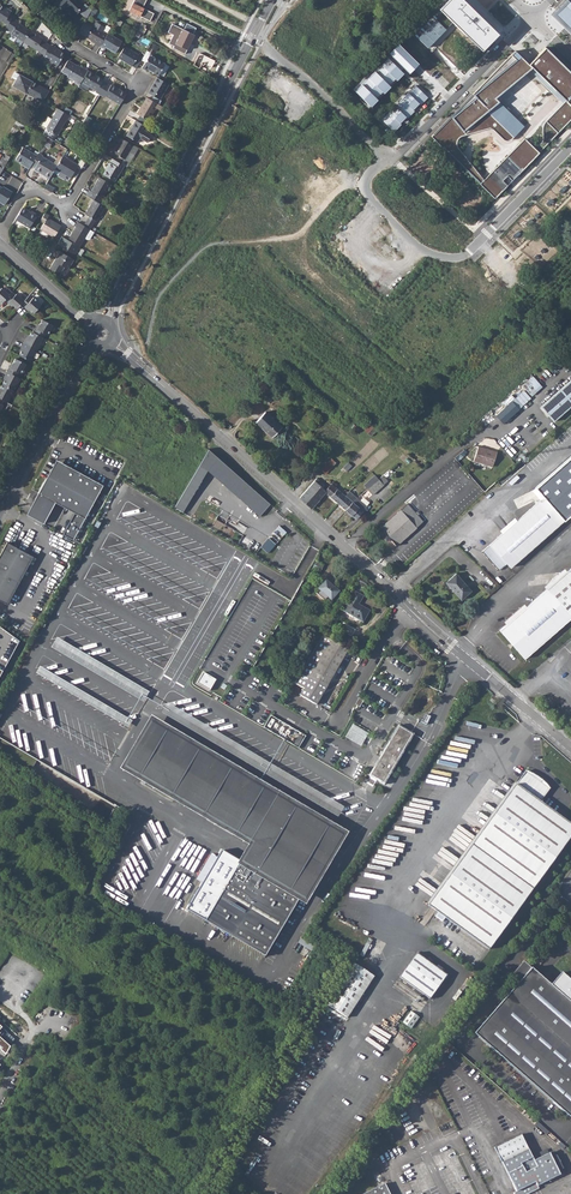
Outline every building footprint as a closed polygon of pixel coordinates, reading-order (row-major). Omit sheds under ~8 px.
[(55,2),(56,3),(63,10),(64,11),(67,7),(75,16),(79,12),(79,11),(83,6),(77,0),(57,0),(55,2)] [(129,11),(150,21),(154,14),(143,8),(147,0),(134,0),(129,11)] [(463,0),(454,0),(418,37),(457,75),(497,34),(463,0)] [(550,14),(570,35),(570,4),(567,0),(564,0),(550,14)] [(56,3),(52,6),(59,13),(63,10),(56,3)] [(7,25),(13,16),(9,14),(12,11),(8,8),(7,8),(0,4),(0,5),(0,20),(7,25)] [(5,28),(12,32),(11,33),(15,36),(23,41),(30,30),(18,23),(19,22),(12,17),(7,25),(5,28)] [(89,24),(85,22),(81,28),(80,33),(82,35),(89,24)] [(135,29),(138,31),(140,26),(135,23),(132,28),(135,29)] [(145,28),(146,25),(142,23),(140,26),(138,31),(143,35),(146,29),(145,28)] [(100,47),(108,33),(103,30),(102,32),(89,24),(82,35),(96,43),(95,44),(100,47)] [(141,39),(143,35),(138,31),(135,29),(132,34),(141,39)] [(23,41),(40,52),(46,43),(42,40),(43,39),(30,30),(23,41)] [(187,49),(194,35),(183,30),(179,36),(173,33),(170,41),(187,49)] [(115,53),(122,42),(108,33),(100,47),(105,50),(106,47),(115,53)] [(13,39),(21,44),(23,41),(15,36),(13,39)] [(419,61),(399,41),(351,89),(370,109),(419,61)] [(44,55),(50,45),(46,43),(40,52),(44,55)] [(43,57),(58,65),(64,54),(58,50),(50,45),(44,55),(43,57)] [(132,66),(139,55),(125,47),(118,57),(132,66)] [(532,68),(566,100),(546,121),(559,133),(570,120),(570,72),(545,47),(529,64),(532,68)] [(0,60),(0,63),(4,65),(11,53),(6,50),(0,60)] [(515,51),(431,136),(480,184),(484,179),(458,146),(458,139),(461,135),(491,127),(495,129),(503,137),(509,140),(514,138),(525,126),(496,97),(532,68),(529,64),(515,51)] [(159,75),(165,64),(149,55),(142,68),(146,71),(147,69),(159,75)] [(81,82),(88,71),(83,68),(82,69),(68,60),(61,71),(68,75),(67,77),(75,82),(76,79),(81,82)] [(100,95),(106,84),(102,81),(103,80),(88,71),(81,82),(79,86),(78,86),(86,91),(88,90),(90,87),(96,91),(95,92),(100,95)] [(26,93),(32,82),(19,74),(15,72),(12,77),(16,80),(13,86),(26,93)] [(160,100),(169,84),(157,77),(154,83),(155,83),(153,88),(151,87),(148,93),(160,100)] [(32,82),(26,93),(42,102),(44,100),(49,91),(32,82)] [(120,105),(126,94),(111,85),(110,86),(106,84),(100,95),(104,97),(105,96),(120,105)] [(428,97),(414,84),(381,118),(395,132),(428,97)] [(160,111),(162,107),(147,97),(137,114),(148,121),(156,108),(160,111)] [(69,115),(72,111),(66,107),(63,112),(69,115)] [(67,120),(69,116),(69,115),(63,112),(58,109),(51,120),(47,128),(46,128),(57,135),(66,120),(67,120)] [(47,128),(51,120),(47,118),(43,125),(47,128)] [(126,136),(137,143),(140,138),(147,142),(151,135),(144,131),(146,127),(136,120),(126,136)] [(24,133),(29,124),(26,122),(24,126),(22,128),(23,128),(21,132),(24,133)] [(525,138),(484,179),(480,184),(495,199),(540,152),(525,138)] [(124,159),(133,145),(122,139),(114,153),(124,159)] [(30,166),(37,156),(22,147),(15,159),(21,163),(25,165),(24,166),(29,169),(30,166)] [(55,169),(57,166),(53,163),(42,157),(43,156),(38,153),(37,156),(30,166),(34,169),(34,170),(49,179),(55,169)] [(53,163),(57,166),(62,157),(58,155),(53,163)] [(55,169),(70,178),(76,169),(80,171),(86,161),(82,158),(78,165),(67,159),(67,158),(63,155),(62,157),(57,166),(55,169)] [(115,181),(124,166),(113,159),(111,163),(110,162),(103,174),(115,181)] [(89,190),(86,196),(94,200),(101,204),(104,199),(102,198),(111,184),(99,177),(91,191),(89,190)] [(54,189),(46,184),(44,188),(52,193),(54,189)] [(12,192),(3,186),(2,188),(0,186),(0,202),(5,205),(12,192)] [(96,221),(105,207),(101,204),(94,200),(85,215),(89,217),(95,220),(96,221)] [(29,228),(37,215),(31,211),(30,213),(22,208),(15,219),(29,228)] [(54,237),(61,226),(48,218),(49,215),(45,213),(40,221),(44,223),(40,229),(54,237)] [(89,217),(84,226),(89,229),(95,220),(89,217)] [(57,244),(74,255),(74,254),(75,253),(78,247),(84,238),(89,229),(84,226),(77,222),(75,226),(76,227),(68,240),(62,236),(57,244)] [(130,233),(135,225),(131,223),(126,231),(130,233)] [(89,239),(94,232),(89,229),(84,238),(87,240),(89,239)] [(400,251),(406,244),(391,232),(385,239),(400,251)] [(401,255),(415,267),(421,260),(408,248),(401,255)] [(68,270),(74,260),(60,251),(49,268),(60,275),(64,267),(68,270)] [(2,303),(5,300),(9,295),(1,288),(1,289),(0,288),(0,301),(2,303)] [(9,295),(5,300),(8,303),(9,302),(17,309),(21,304),(24,301),(16,294),(15,295),(12,292),(9,295)] [(24,301),(21,304),(25,307),(26,306),(33,313),(41,304),(33,297),(32,299),(28,296),(24,301)] [(36,328),(34,333),(43,338),(46,334),(47,335),(53,325),(42,320),(37,329),(36,328)] [(26,338),(24,342),(37,349),(43,338),(34,333),(32,332),(29,336),(28,339),(26,338)] [(21,351),(19,355),(31,361),(37,349),(24,342),(21,347),(23,348),(21,351)] [(9,367),(7,371),(16,377),(19,373),(21,374),(26,364),(15,358),(10,368),(9,367)] [(6,377),(2,384),(14,390),(20,378),(16,377),(7,371),(4,376),(6,377)] [(522,386),(530,395),(541,385),(533,376),(522,386)] [(554,422),(570,406),(570,380),(541,407),(554,422)] [(4,400),(7,402),(14,390),(2,384),(0,388),(0,398),(4,400)] [(512,401),(519,409),(523,406),(515,398),(512,401)] [(512,401),(496,415),(503,423),(519,409),(512,401)] [(272,437),(282,427),(265,411),(255,422),(272,437)] [(362,427),(368,433),(373,427),(367,422),(362,427)] [(351,427),(357,433),(360,429),(354,424),(351,427)] [(371,436),(376,430),(373,427),(368,433),(371,436)] [(570,432),(570,428),(569,427),(558,438),(565,444),(570,438),(570,433),(570,432)] [(492,467),(497,452),(478,446),(474,461),(492,467)] [(223,485),(259,516),(270,503),(234,471),(209,449),(200,463),(209,468),(225,482),(223,485)] [(564,520),(565,522),(570,517),(570,456),(535,488),(543,497),(564,520)] [(320,470),(326,474),(336,463),(331,458),(320,470)] [(102,486),(56,460),(26,513),(43,523),(55,502),(74,513),(63,533),(73,539),(102,486)] [(207,471),(223,485),(225,482),(209,468),(200,463),(176,504),(185,509),(207,471)] [(378,479),(383,485),(388,481),(383,475),(378,479)] [(320,498),(325,492),(326,492),(324,491),(331,484),(330,482),(331,481),(329,480),(325,485),(317,478),(307,489),(319,500),(320,498)] [(372,495),(383,485),(378,479),(367,489),(372,495)] [(338,503),(348,492),(345,490),(342,493),(335,487),(337,485),(333,481),(331,484),(324,491),(326,492),(325,492),(338,503)] [(312,508),(319,500),(307,489),(299,498),(312,508)] [(348,492),(338,503),(346,510),(356,499),(348,492)] [(510,567),(564,520),(543,497),(482,551),(498,570),(507,563),(510,567)] [(367,507),(357,498),(356,499),(346,510),(352,515),(353,514),(357,518),(367,507)] [(396,545),(417,527),(423,521),(407,504),(380,527),(385,532),(390,539),(396,545)] [(277,528),(284,535),(287,531),(280,525),(277,528)] [(381,536),(386,542),(390,539),(385,532),(381,536)] [(269,553),(277,543),(269,537),(261,546),(269,553)] [(6,542),(0,553),(0,599),(7,603),(32,555),(6,542)] [(321,564),(316,561),(312,568),(317,572),(321,564)] [(570,618),(570,568),(567,571),(560,572),(560,577),(553,578),(554,583),(527,607),(519,608),(520,612),(513,614),(513,618),(506,619),(507,624),(500,630),(524,659),(570,618)] [(461,599),(471,591),(456,573),(446,582),(461,599)] [(357,583),(365,588),(368,582),(360,577),(357,583)] [(325,580),(318,589),(323,593),(327,597),(331,600),(339,591),(325,580)] [(363,596),(355,591),(350,599),(344,610),(363,622),(370,610),(359,604),(357,603),(359,599),(361,600),(363,596)] [(332,641),(322,635),(299,675),(294,683),(304,689),(300,696),(316,704),(326,687),(348,648),(333,639),(332,641)] [(148,692),(56,638),(50,648),(143,702),(148,692)] [(131,721),(39,667),(35,673),(128,728),(131,721)] [(203,672),(197,683),(210,690),(217,680),(203,672)] [(249,844),(239,861),(300,896),(298,900),(306,904),(348,831),(151,716),(120,769),(249,844)] [(346,737),(362,745),(369,732),(352,724),(346,737)] [(414,733),(398,724),(368,775),(384,784),(414,733)] [(303,737),(299,735),(294,743),(298,745),(303,737)] [(570,836),(570,824),(540,802),(550,789),(542,780),(541,782),(526,771),(428,905),(489,949),(570,836)] [(124,895),(132,900),(161,849),(157,847),(158,845),(157,845),(150,847),(145,844),(147,850),(144,851),(145,855),(140,857),(140,858),(137,863),(133,865),(135,869),(130,866),(128,870),(120,873),(117,879),(121,890),(122,891),(124,895)] [(239,861),(221,850),(186,910),(265,956),(298,900),(300,896),(239,861)] [(399,977),(430,999),(447,975),(417,953),(399,977)] [(531,968),(523,961),(511,975),(519,981),(531,968)] [(348,1018),(374,976),(354,963),(328,1005),(348,1018)] [(531,968),(519,981),(474,1033),(570,1118),(570,1002),(531,968)] [(411,1028),(419,1017),(411,1011),(402,1022),(411,1028)] [(0,1026),(0,1049),(6,1055),(11,1047),(1,1038),(3,1036),(6,1032),(0,1026)] [(15,1040),(6,1032),(3,1036),(12,1044),(15,1040)] [(516,1191),(513,1192),(514,1193),(527,1193),(538,1188),(537,1185),(560,1174),(549,1152),(534,1160),(521,1134),(495,1148),(516,1191)] [(363,1193),(390,1193),(385,1183),(363,1193)]
